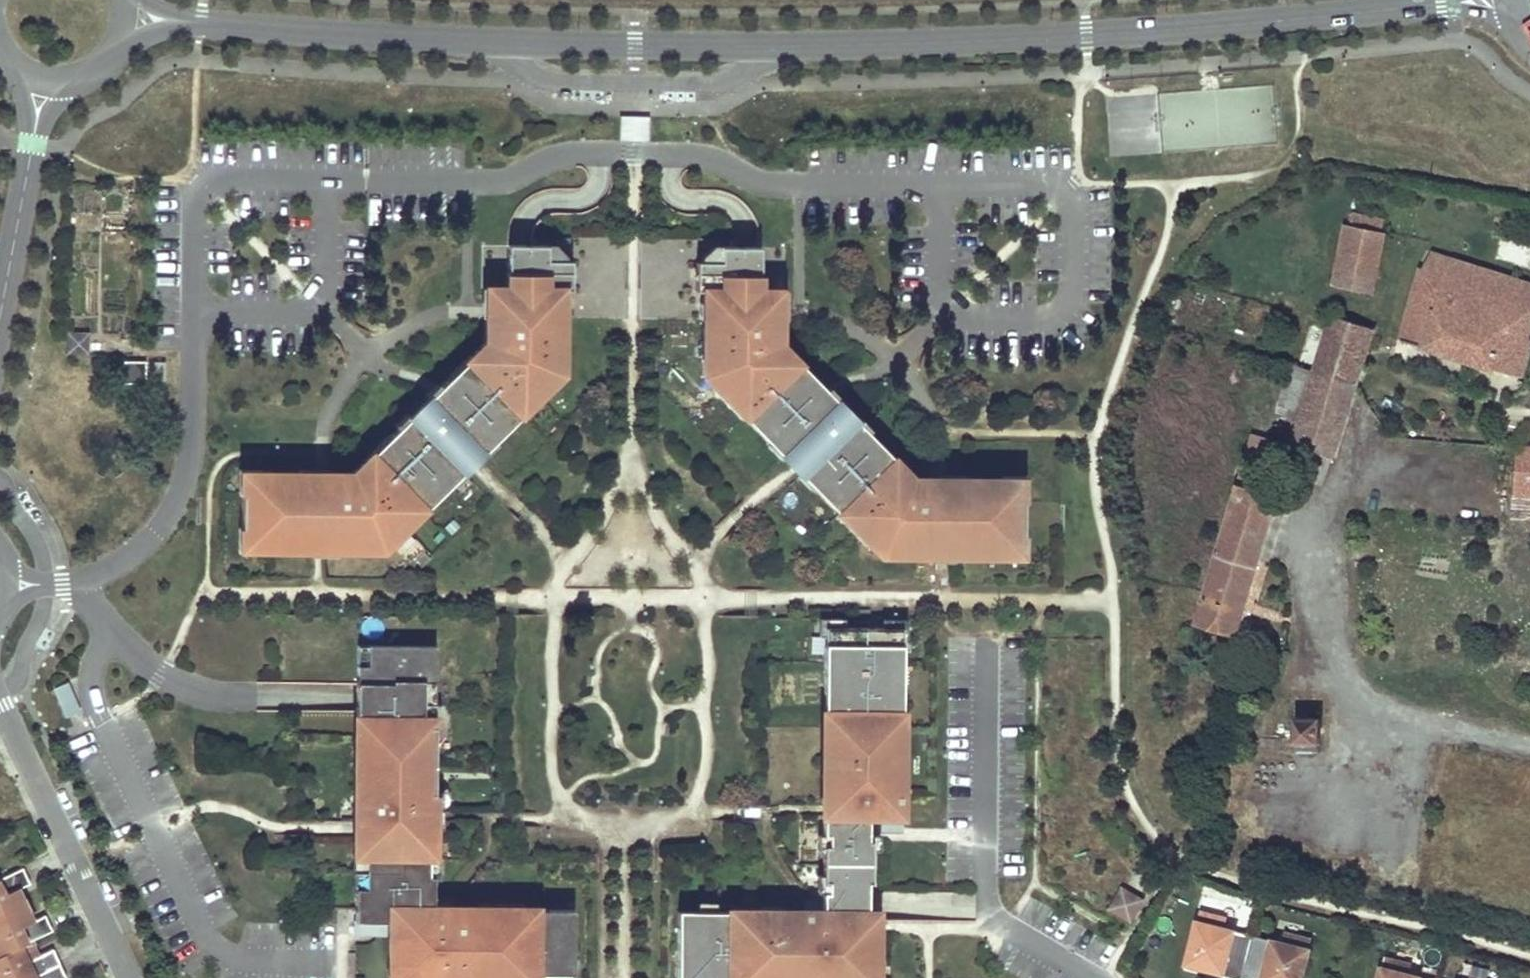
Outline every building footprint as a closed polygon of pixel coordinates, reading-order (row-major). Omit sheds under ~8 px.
[(1105,95),(1108,153),(1276,145),(1273,87),(1105,95)] [(1346,223),(1334,285),(1370,293),(1383,231),(1346,223)] [(491,445),(518,418),(513,413),(542,384),(547,389),(560,377),(560,320),(555,320),(555,305),(561,305),(561,293),(568,293),(569,264),(544,264),(544,248),(518,248),(505,248),(504,291),(490,290),(489,291),(488,291),(487,291),(486,292),(486,293),(485,293),(484,294),(484,295),(483,296),(483,297),(483,298),(483,299),(483,300),(484,300),(484,301),(484,302),(485,302),(485,303),(486,303),(486,304),(487,304),(488,305),(489,305),(490,305),(495,305),(495,313),(495,325),(483,325),(483,345),(464,363),(463,362),(444,381),(445,382),(437,390),(442,395),(431,407),(425,401),(406,420),(412,426),(401,437),(395,431),(387,439),(386,438),(366,457),(368,458),(349,476),(330,476),(330,488),(310,488),(310,483),(310,481),(310,480),(309,478),(309,477),(308,477),(307,476),(305,476),(259,475),(259,483),(242,483),(242,497),(238,497),(238,530),(241,530),(241,544),(267,545),(267,553),(308,553),(308,548),(323,548),(323,553),(380,554),(392,542),(387,537),(416,508),(421,513),(449,486),(445,482),(457,470),(454,468),(472,450),(474,452),(486,441),(491,445)] [(745,413),(740,418),(767,446),(771,442),(783,454),(785,451),(803,469),(801,472),(812,484),(808,488),(835,515),(840,510),(869,540),(864,544),(876,557),(933,557),(933,552),(948,552),(948,557),(989,558),(989,550),(1015,550),(1015,536),(1018,536),(1018,502),(1015,502),(1015,489),(998,489),(998,481),(952,480),(950,480),(949,481),(948,482),(948,483),(947,484),(947,485),(947,488),(947,492),(927,492),(927,480),(908,480),(890,461),(891,460),(872,441),(871,442),(863,434),(857,440),(846,428),(852,423),(833,403),(827,409),(816,398),(822,392),(814,384),(815,383),(796,363),(795,364),(777,346),(777,326),(765,326),(765,306),(771,306),(772,306),(773,305),(774,305),(774,304),(775,304),(775,303),(776,303),(776,302),(776,301),(777,301),(777,300),(777,297),(775,294),(774,293),(773,292),(771,292),(756,291),(756,249),(747,249),(717,248),(717,264),(692,263),(692,292),(700,292),(700,305),(705,305),(705,320),(699,320),(699,377),(711,389),(716,384),(745,413)] [(1402,340),(1520,377),(1529,345),(1529,338),(1527,337),(1529,327),(1529,283),(1432,252),(1422,269),(1402,340)] [(771,306),(765,306),(765,326),(777,326),(777,315),(777,300),(777,301),(776,301),(776,302),(776,303),(775,303),(775,304),(774,304),(774,305),(773,305),(772,306),(771,306)] [(1314,372),(1294,366),(1279,412),(1301,419),(1292,447),(1331,459),(1353,385),(1371,327),(1332,315),(1314,372)] [(66,352),(87,352),(87,333),(66,334),(66,352)] [(163,361),(152,361),(152,380),(163,380),(163,361)] [(121,387),(145,386),(145,362),(121,362),(121,387)] [(518,418),(547,389),(542,384),(513,413),(518,418)] [(716,384),(711,389),(740,418),(745,413),(716,384)] [(431,407),(442,395),(437,390),(432,394),(425,401),(431,407)] [(822,392),(816,398),(827,409),(833,403),(822,392)] [(401,437),(412,426),(406,420),(395,431),(401,437)] [(852,423),(846,428),(857,440),(863,434),(852,423)] [(1286,442),(1254,432),(1237,484),(1238,484),(1272,495),(1286,442)] [(472,463),(491,445),(486,441),(474,452),(472,450),(454,468),(457,470),(445,482),(449,486),(472,463)] [(771,442),(767,446),(788,467),(808,488),(812,484),(801,472),(803,469),(785,451),(783,454),(771,442)] [(1515,491),(1529,492),(1529,448),(1517,446),(1515,491)] [(259,483),(259,475),(242,475),(242,483),(259,483)] [(330,488),(330,476),(321,476),(305,476),(307,476),(308,477),(309,477),(309,478),(310,480),(310,481),(310,483),(310,488),(330,488)] [(939,480),(927,480),(927,492),(947,492),(947,488),(947,485),(947,484),(948,483),(948,482),(949,481),(950,480),(952,480),(939,480)] [(1238,484),(1225,526),(1233,528),(1224,555),(1257,566),(1278,497),(1272,495),(1238,484)] [(1515,491),(1513,518),(1529,520),(1529,492),(1515,491)] [(392,542),(421,513),(416,508),(387,537),(392,542)] [(840,510),(835,515),(864,544),(869,540),(840,510)] [(1233,528),(1225,526),(1195,624),(1234,638),(1257,566),(1224,555),(1233,528)] [(267,553),(267,545),(241,544),(241,552),(267,553)] [(1015,550),(989,550),(989,558),(1015,558),(1015,550)] [(676,912),(676,977),(874,977),(875,940),(853,940),(853,927),(853,923),(866,923),(866,906),(866,884),(869,884),(869,842),(866,842),(866,834),(866,816),(899,817),(900,763),(889,763),(889,716),(900,717),(901,630),(823,629),(822,716),(833,716),(833,728),(822,728),(822,771),(832,771),(832,808),(822,807),(821,836),(826,836),(826,847),(821,847),(821,883),(826,883),(826,894),(821,894),(821,914),(813,914),(781,913),(781,917),(729,917),(729,913),(676,912)] [(368,644),(368,665),(358,665),(357,696),(357,716),(369,717),(369,765),(357,765),(356,829),(356,855),(366,855),(366,887),(356,888),(355,931),(389,931),(388,954),(403,954),(403,977),(539,977),(539,973),(574,973),(574,908),(521,908),(521,913),(482,913),(482,908),(449,907),(449,898),(433,898),(433,875),(427,875),(427,837),(434,837),(434,817),(431,817),(431,793),(434,793),(435,725),(423,725),(423,680),(435,680),(435,645),(368,644)] [(435,725),(435,680),(423,680),(423,725),(435,725)] [(51,689),(62,719),(79,713),(67,682),(51,689)] [(369,765),(369,717),(357,716),(357,765),(369,765)] [(1295,717),(1294,742),(1319,743),(1320,718),(1295,717)] [(366,887),(366,855),(356,855),(356,888),(366,887)] [(5,895),(18,889),(31,883),(24,867),(0,879),(0,917),(12,911),(5,895)] [(1118,887),(1106,913),(1132,926),(1145,900),(1118,887)] [(12,911),(29,903),(26,897),(23,899),(18,889),(5,895),(12,911)] [(20,927),(33,920),(29,912),(32,910),(29,903),(12,911),(20,927)] [(53,930),(46,915),(33,920),(20,927),(12,911),(0,917),(0,955),(20,946),(34,939),(53,930)] [(1200,913),(1187,964),(1190,965),(1189,968),(1198,970),(1199,967),(1206,969),(1208,960),(1225,964),(1222,976),(1229,977),(1263,977),(1264,974),(1281,977),(1302,977),(1311,941),(1284,933),(1281,943),(1224,929),(1227,919),(1200,913)] [(28,962),(39,957),(34,946),(37,944),(34,939),(20,946),(28,962)] [(60,963),(54,950),(39,957),(28,962),(20,946),(0,955),(0,977),(29,977),(60,963)] [(403,954),(388,954),(388,977),(403,977),(403,954)] [(1384,959),(1379,977),(1422,977),(1409,975),(1411,965),(1384,959)] [(1222,976),(1225,964),(1208,960),(1206,969),(1205,972),(1222,976)] [(60,963),(29,977),(67,977),(60,963)]
